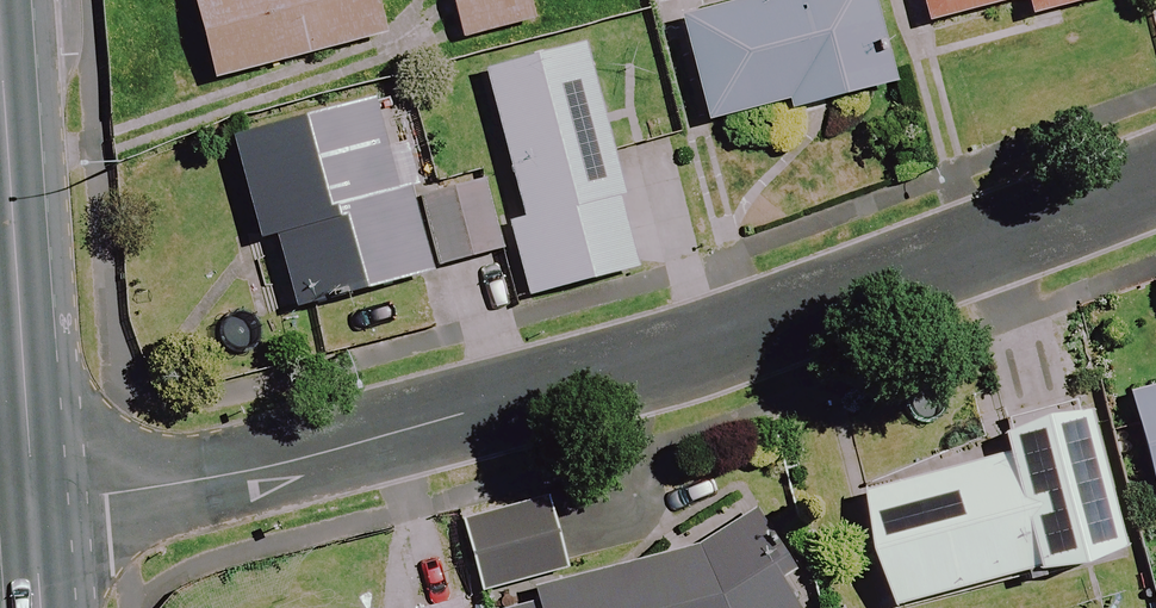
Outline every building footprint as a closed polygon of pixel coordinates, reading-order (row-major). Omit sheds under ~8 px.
[(376,0),(190,0),(215,84),(386,34),(376,0)] [(527,0),(451,0),(459,41),(532,26),(527,0)] [(869,0),(772,0),(680,24),(707,126),(787,105),(789,114),(892,87),(869,0)] [(928,26),(1024,2),(1028,20),(1106,0),(922,0),(928,26)] [(631,274),(579,51),(486,73),(520,224),(510,226),(527,298),(631,274)] [(421,205),(391,99),(231,144),(259,244),(272,241),(291,312),(501,254),(483,188),(421,205)] [(1123,387),(1151,501),(1155,500),(1155,379),(1123,387)] [(1088,413),(996,435),(1001,456),(854,490),(881,607),(899,607),(1121,557),(1088,413)] [(784,580),(796,576),(764,513),(693,549),(529,593),(531,604),(516,607),(795,607),(784,580)]
